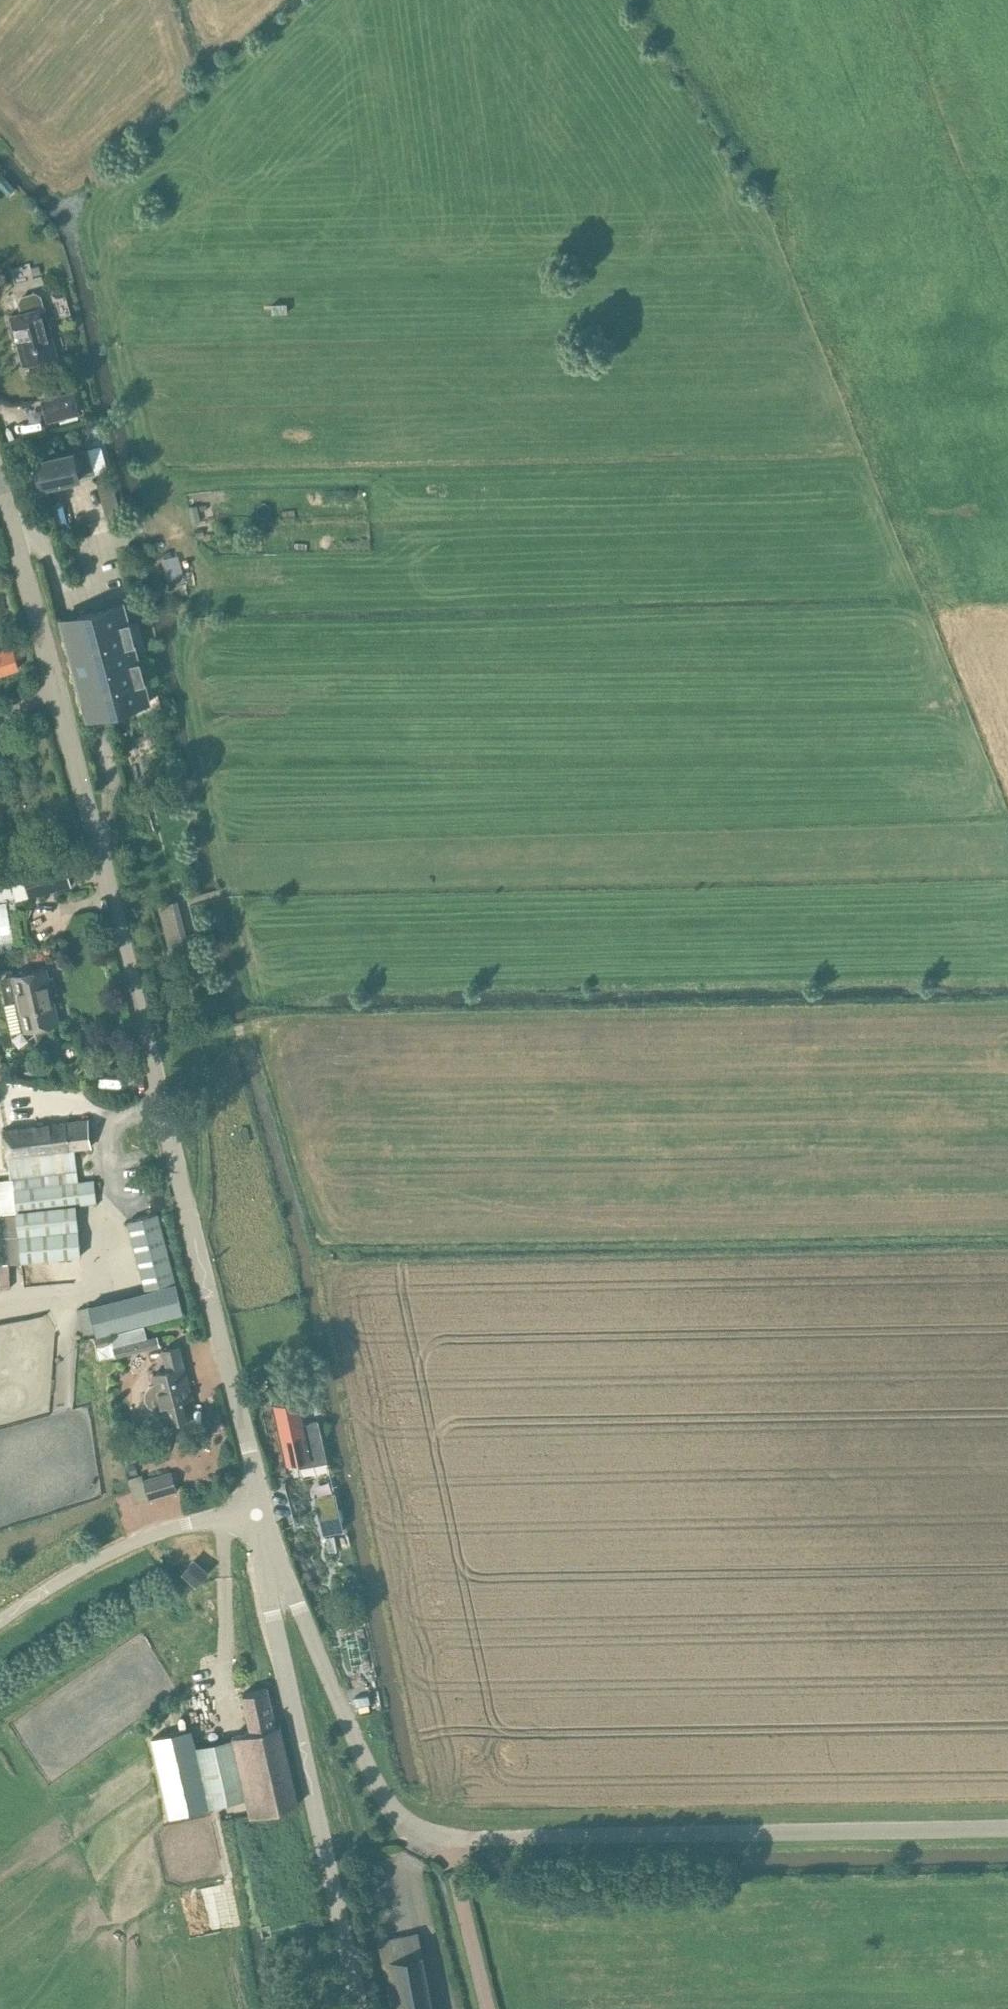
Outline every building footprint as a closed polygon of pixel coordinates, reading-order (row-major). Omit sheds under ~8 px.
[(20,313),(9,316),(22,365),(59,355),(47,312),(40,314),(39,310),(43,308),(46,308),(45,307),(44,307),(41,295),(34,292),(22,295),(18,301),(18,302),(21,313),(20,313)] [(42,400),(47,422),(79,413),(72,392),(42,400)] [(88,448),(35,462),(41,487),(94,473),(88,448)] [(112,479),(97,483),(106,516),(121,511),(112,479)] [(61,619),(87,718),(150,702),(123,603),(61,619)] [(19,668),(13,647),(0,651),(0,674),(19,668)] [(0,876),(0,889),(12,886),(12,885),(26,882),(29,897),(71,886),(65,863),(40,869),(40,868),(38,862),(8,870),(9,874),(0,876)] [(158,905),(170,952),(199,945),(196,932),(185,935),(176,901),(158,905)] [(11,974),(0,976),(6,1002),(13,1033),(59,1023),(47,968),(12,976),(11,974)] [(0,1179),(0,1208),(1,1213),(1,1214),(0,1214),(0,1237),(2,1262),(2,1263),(22,1261),(82,1255),(76,1204),(97,1202),(95,1179),(78,1181),(75,1149),(91,1147),(88,1120),(3,1129),(6,1158),(8,1157),(10,1178),(0,1179)] [(159,1213),(129,1220),(146,1289),(90,1303),(98,1334),(184,1312),(159,1213)] [(60,1258),(57,1259),(58,1265),(58,1271),(69,1270),(83,1268),(81,1256),(60,1258)] [(148,1337),(144,1325),(95,1338),(101,1358),(115,1354),(116,1357),(160,1346),(158,1335),(148,1337)] [(159,1408),(161,1408),(165,1423),(188,1418),(183,1399),(193,1396),(180,1345),(164,1350),(169,1370),(153,1374),(155,1382),(154,1382),(152,1383),(151,1384),(149,1385),(147,1387),(147,1388),(146,1389),(145,1391),(145,1392),(145,1395),(145,1396),(145,1398),(146,1399),(147,1401),(147,1402),(149,1404),(149,1405),(151,1406),(153,1407),(154,1408),(157,1408),(158,1408),(159,1408)] [(313,1388),(300,1391),(303,1402),(316,1399),(313,1388)] [(296,1400),(275,1405),(288,1463),(299,1461),(300,1467),(327,1461),(318,1421),(302,1425),(296,1400)] [(144,1480),(150,1498),(177,1490),(171,1472),(144,1480)] [(325,1496),(315,1499),(323,1535),(344,1530),(337,1506),(328,1508),(326,1503),(325,1496)] [(184,1570),(183,1571),(197,1583),(207,1571),(194,1559),(184,1570)] [(251,1814),(269,1810),(298,1803),(280,1723),(276,1724),(268,1687),(242,1692),(251,1731),(232,1735),(233,1738),(196,1747),(192,1729),(152,1738),(170,1816),(247,1798),(251,1814)] [(378,1941),(383,1963),(382,1963),(392,2008),(434,2008),(426,1972),(423,1953),(421,1954),(418,1933),(379,1941),(378,1941)]
